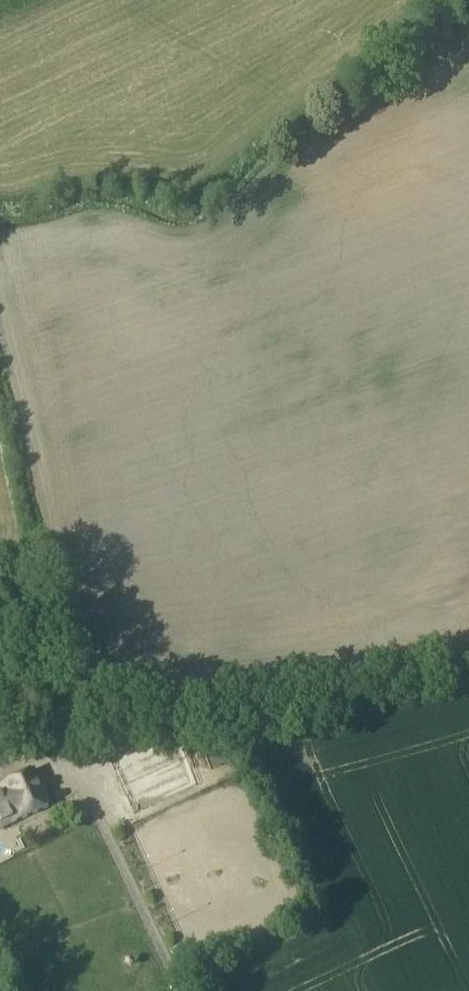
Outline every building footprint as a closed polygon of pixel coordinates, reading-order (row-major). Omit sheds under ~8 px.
[(33,773),(0,787),(16,822),(49,807),(33,773)]
